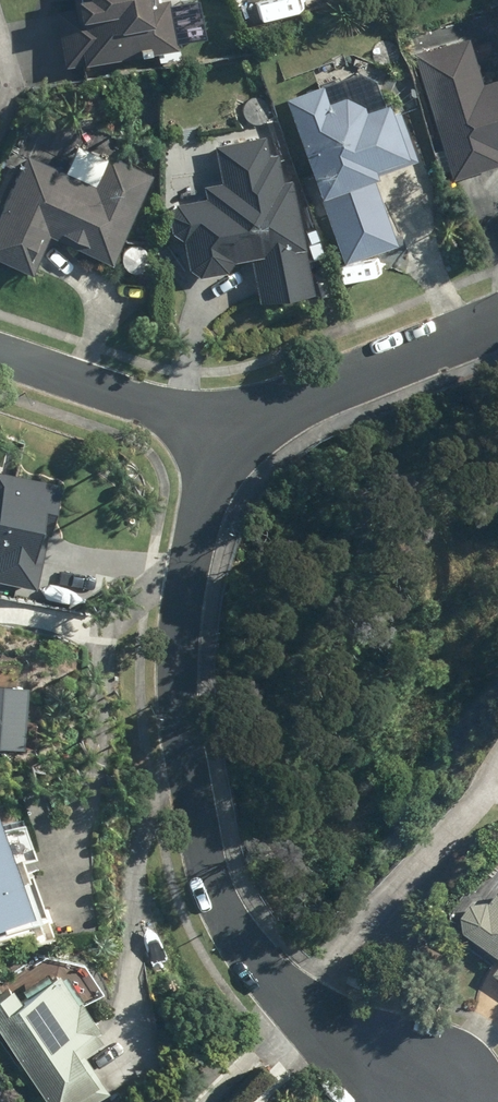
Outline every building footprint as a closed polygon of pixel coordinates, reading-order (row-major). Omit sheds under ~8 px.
[(178,48),(170,0),(74,0),(75,8),(56,11),(66,66),(158,51),(158,55),(171,53),(170,49),(178,48)] [(453,179),(497,166),(497,79),(483,83),(469,36),(414,53),(443,148),(434,151),(441,171),(450,169),(453,179)] [(287,98),(345,263),(398,244),(375,177),(379,175),(376,168),(404,158),(406,163),(418,159),(403,115),(396,118),(389,100),(368,107),(366,103),(347,94),(330,100),(325,85),(287,98)] [(314,290),(292,178),(283,180),(277,152),(269,154),(265,135),(215,145),(222,181),(205,185),(207,196),(176,202),(169,214),(173,232),(182,238),(188,267),(201,277),(226,271),(233,260),(250,257),(259,301),(314,290)] [(153,175),(109,154),(108,158),(77,144),(65,170),(28,153),(0,215),(0,259),(32,274),(51,235),(113,263),(153,175)] [(310,243),(313,258),(324,256),(320,241),(310,243)] [(39,590),(61,484),(0,472),(0,582),(39,590)] [(24,747),(27,682),(0,681),(0,746),(24,747)] [(0,820),(0,930),(5,929),(6,933),(47,918),(32,874),(29,874),(22,857),(34,854),(22,819),(2,825),(0,820)] [(497,898),(477,901),(466,915),(469,931),(497,953),(497,897),(497,898)] [(54,913),(59,931),(69,928),(64,910),(54,913)] [(47,1101),(95,1101),(109,1093),(85,1056),(101,1045),(95,1036),(101,1032),(82,1004),(79,1006),(59,976),(21,1002),(12,989),(0,997),(0,1032),(47,1101)]
